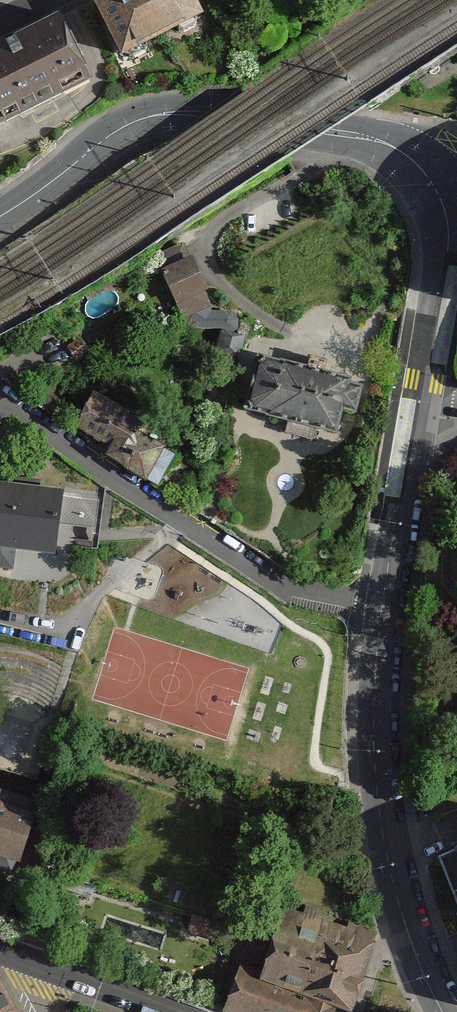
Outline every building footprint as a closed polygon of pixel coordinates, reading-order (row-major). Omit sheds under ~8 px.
[(88,11),(119,69),(203,27),(190,0),(109,0),(88,11)] [(60,19),(0,50),(0,138),(5,135),(92,92),(60,19)] [(183,331),(242,339),(241,315),(215,315),(188,245),(158,257),(183,331)] [(308,374),(260,362),(246,416),(288,427),(285,438),(315,446),(318,435),(340,441),(347,415),(360,418),(368,389),(327,378),(330,368),(311,364),(308,374)] [(149,427),(97,397),(77,433),(111,453),(106,461),(159,492),(178,459),(143,438),(149,427)] [(0,479),(0,571),(16,573),(18,557),(59,561),(67,487),(0,479)] [(14,870),(40,797),(0,783),(0,865),(14,870)] [(438,855),(456,902),(456,828),(455,829),(456,849),(438,855)] [(223,1005),(243,1011),(333,1011),(338,1001),(351,1006),(377,927),(349,920),(347,924),(325,917),(319,916),(321,908),(306,903),(303,911),(281,904),(260,971),(241,959),(223,1005)] [(17,1007),(0,975),(0,1011),(8,1011),(17,1007)]
